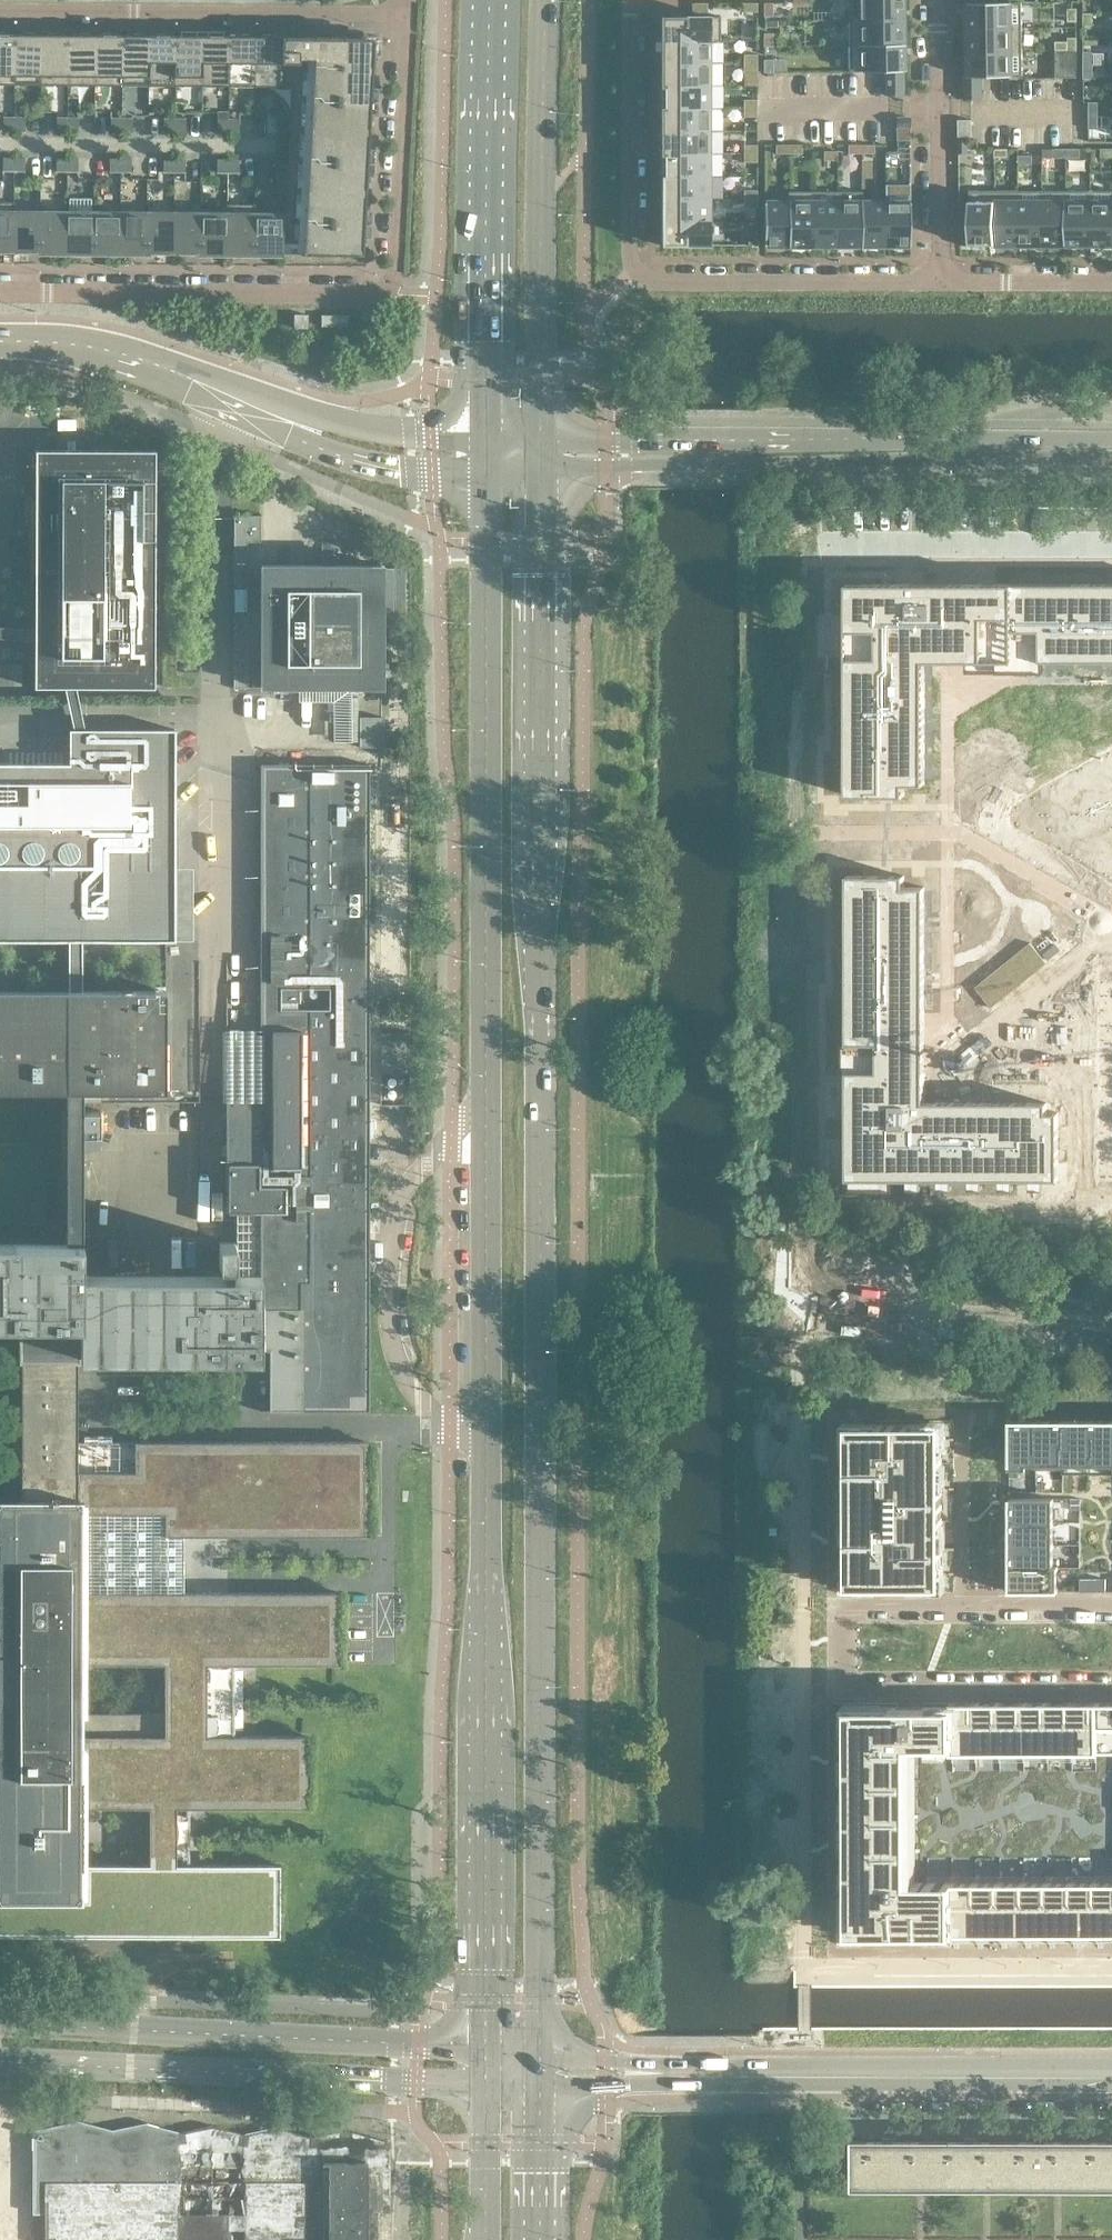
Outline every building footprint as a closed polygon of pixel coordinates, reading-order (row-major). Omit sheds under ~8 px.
[(902,0),(848,0),(848,20),(902,19),(902,0)] [(757,2),(744,2),(744,11),(757,11),(757,2)] [(772,16),(772,2),(763,2),(763,16),(772,16)] [(1022,27),(1022,2),(1011,2),(968,2),(968,27),(1022,27)] [(1068,21),(1077,21),(1077,8),(1068,8),(1068,21)] [(1092,12),(1083,12),(1083,26),(1093,26),(1092,12)] [(720,40),(720,16),(692,16),(661,16),(661,40),(720,40)] [(902,44),(902,19),(848,20),(849,45),(902,44)] [(1022,51),(1022,27),(968,27),(968,51),(1022,51)] [(14,84),(15,34),(4,34),(4,32),(0,32),(0,84),(14,84)] [(14,84),(41,84),(41,34),(36,34),(36,32),(26,32),(26,34),(15,34),(14,84)] [(41,84),(68,84),(68,34),(57,34),(57,32),(47,32),(47,34),(41,34),(41,84)] [(68,84),(95,85),(95,34),(89,34),(89,32),(79,32),(79,34),(68,34),(68,84)] [(95,85),(121,85),(122,35),(111,35),(111,33),(101,32),(101,34),(95,34),(95,85)] [(772,46),(773,33),(764,32),(763,46),(772,46)] [(121,85),(148,85),(149,35),(143,35),(143,33),(133,33),(133,35),(122,35),(121,85)] [(148,85),(175,85),(175,35),(165,35),(165,33),(154,33),(154,35),(149,35),(148,85)] [(228,86),(255,86),(255,36),(250,36),(250,34),(240,34),(240,36),(229,36),(228,86)] [(281,86),(282,36),(271,36),(271,34),(261,34),(261,36),(255,36),(255,86),(281,86)] [(201,85),(202,35),(175,35),(175,85),(201,85)] [(201,85),(228,86),(229,36),(202,35),(201,85)] [(363,255),(373,60),(372,60),(373,38),(351,38),(351,37),(282,36),(281,86),(292,86),(288,159),(287,183),(285,213),(281,213),(281,254),(363,255)] [(1077,50),(1077,37),(1068,37),(1068,50),(1077,50)] [(720,41),(720,40),(661,40),(661,62),(710,62),(710,41),(720,41)] [(903,95),(902,44),(849,45),(849,71),(885,71),(885,95),(903,95)] [(1068,50),(1056,50),(1056,64),(1068,64),(1077,64),(1077,50),(1068,50)] [(1023,76),(1022,51),(968,51),(969,74),(964,74),(965,99),(983,99),(982,76),(1023,76)] [(1093,51),(1084,51),(1084,64),(1093,64),(1093,51)] [(757,62),(757,54),(744,54),(744,62),(757,62)] [(772,60),(763,60),(764,72),(772,72),(772,60)] [(710,85),(710,62),(661,62),(661,85),(710,85)] [(757,71),(757,62),(744,62),(743,71),(757,71)] [(1093,78),(1093,64),(1084,64),(1084,78),(1089,78),(1093,78)] [(710,108),(710,85),(661,85),(661,108),(710,108)] [(757,108),(757,99),(744,99),(744,108),(757,108)] [(1098,102),(1089,102),(1089,115),(1098,115),(1098,102)] [(710,130),(710,108),(661,108),(661,130),(710,130)] [(757,116),(757,108),(744,108),(743,116),(757,116)] [(190,111),(190,125),(208,124),(207,110),(190,111)] [(278,111),(278,132),(289,133),(289,112),(278,111)] [(228,113),(217,113),(217,118),(217,132),(228,132),(228,119),(228,113)] [(1098,128),(1098,115),(1089,115),(1089,128),(1098,128)] [(14,117),(3,117),(3,130),(14,130),(14,117)] [(14,130),(25,130),(25,117),(14,117),(14,130)] [(67,117),(57,117),(57,131),(67,131),(67,117)] [(67,131),(78,131),(78,117),(67,117),(67,131)] [(910,126),(910,117),(896,117),(896,126),(910,126)] [(111,118),(111,131),(121,131),(121,118),(111,118)] [(121,131),(132,131),(132,118),(121,118),(121,131)] [(164,118),(164,131),(174,132),(175,118),(164,118)] [(175,118),(174,132),(185,132),(185,118),(175,118)] [(228,119),(228,132),(239,132),(239,119),(228,119)] [(958,137),(972,137),(972,119),(958,119),(958,137)] [(710,153),(710,130),(661,130),(661,153),(710,153)] [(958,139),(959,153),(968,153),(968,148),(968,139),(958,139)] [(757,153),(757,144),(744,144),(744,153),(757,153)] [(789,153),(789,144),(776,144),(776,153),(789,153)] [(802,153),(802,144),(789,144),(789,153),(802,153)] [(861,153),(861,144),(848,144),(848,153),(861,153)] [(874,153),(874,144),(861,144),(861,153),(874,153)] [(1008,157),(1008,148),(994,148),(995,157),(1008,157)] [(1067,157),(1067,148),(1053,148),(1053,157),(1067,157)] [(1080,157),(1080,148),(1067,148),(1067,157),(1080,157)] [(1101,148),(1101,157),(1111,157),(1111,148),(1101,148)] [(837,160),(837,151),(824,151),(823,160),(837,160)] [(710,176),(710,153),(661,153),(661,176),(710,176)] [(757,162),(757,153),(744,153),(743,162),(757,162)] [(1032,164),(1032,155),(1019,155),(1019,164),(1032,164)] [(14,157),(3,157),(3,170),(14,170),(14,157)] [(14,170),(25,171),(25,157),(14,157),(14,170)] [(67,157),(56,157),(56,171),(67,171),(67,157)] [(78,171),(78,158),(67,157),(67,171),(78,171)] [(120,171),(120,158),(110,158),(109,171),(120,171)] [(131,171),(131,158),(120,158),(120,171),(131,171)] [(174,172),(174,158),(163,158),(163,172),(174,172)] [(174,158),(174,172),(185,172),(185,158),(174,158)] [(227,172),(228,159),(217,159),(217,172),(227,172)] [(238,172),(239,159),(228,159),(227,172),(238,172)] [(276,173),(275,182),(287,183),(288,159),(276,159),(276,173)] [(710,198),(710,176),(661,176),(661,198),(710,198)] [(910,184),(885,184),(885,202),(885,245),(910,245),(910,202),(910,184)] [(757,198),(757,190),(744,189),(744,198),(757,198)] [(995,244),(995,190),(970,190),(970,226),(960,226),(960,244),(995,244)] [(1019,244),(1019,190),(995,190),(995,244),(1019,244)] [(1043,244),(1043,190),(1019,190),(1019,244),(1043,244)] [(1067,244),(1067,190),(1043,190),(1043,244),(1067,244)] [(1091,244),(1091,190),(1067,190),(1067,244),(1091,244)] [(1091,190),(1091,244),(1111,244),(1111,190),(1091,190)] [(789,245),(789,191),(788,191),(788,202),(764,202),(764,245),(766,245),(789,245)] [(813,245),(813,191),(789,191),(789,245),(813,245)] [(837,245),(837,191),(813,191),(813,245),(837,245)] [(861,245),(861,191),(837,191),(837,245),(861,245)] [(885,245),(885,202),(862,202),(862,191),(861,191),(861,245),(885,245)] [(710,221),(710,198),(661,198),(661,221),(710,221)] [(757,207),(757,198),(744,198),(744,207),(757,207)] [(7,254),(7,252),(14,252),(14,210),(14,201),(0,201),(0,254),(7,254)] [(226,253),(255,254),(255,212),(255,203),(226,203),(226,212),(226,253)] [(14,252),(18,252),(18,254),(29,254),(29,252),(39,252),(40,211),(14,210),(14,252)] [(39,252),(66,252),(66,211),(40,211),(39,252)] [(66,252),(93,252),(93,211),(66,211),(66,252)] [(93,252),(119,253),(120,211),(93,211),(93,252)] [(119,253),(146,253),(146,211),(120,211),(119,253)] [(146,253),(157,253),(157,255),(167,255),(167,253),(173,253),(173,212),(146,211),(146,253)] [(173,253),(179,253),(179,255),(189,255),(189,253),(199,253),(200,212),(173,212),(173,253)] [(226,253),(226,212),(200,212),(199,253),(226,253)] [(255,254),(281,254),(281,213),(255,212),(255,254)] [(710,245),(710,221),(661,221),(661,245),(710,245)] [(757,245),(757,231),(748,231),(748,245),(757,245)] [(294,313),(294,328),(308,328),(308,314),(294,313)] [(321,314),(321,325),(348,326),(348,315),(321,314)] [(76,687),(155,687),(156,450),(36,449),(35,687),(65,687),(76,687)] [(235,515),(234,515),(234,564),(248,564),(248,542),(261,542),(261,515),(258,515),(235,515)] [(248,564),(234,564),(234,688),(248,688),(248,564)] [(383,565),(261,565),(261,688),(344,688),(345,709),(358,709),(358,688),(384,688),(383,565)] [(847,583),(847,614),(847,628),(847,658),(847,659),(847,795),(863,795),(870,795),(880,795),(893,795),(905,795),(905,783),(925,783),(925,661),(933,661),(966,661),(996,661),(1011,661),(1013,661),(1044,661),(1111,661),(1111,583),(996,583),(932,583),(928,583),(925,583),(896,583),(893,583),(881,583),(847,583)] [(22,686),(22,663),(0,663),(0,685),(22,686)] [(20,1320),(20,1337),(23,1337),(22,1363),(24,1499),(24,1525),(4,1525),(4,1541),(11,1541),(11,1564),(23,1564),(23,1592),(0,1592),(0,1935),(63,1935),(180,1935),(273,1935),(273,1876),(273,1865),(273,1861),(206,1861),(184,1861),(184,1806),(303,1806),(303,1737),(232,1736),(233,1662),(333,1663),(334,1593),(184,1592),(184,1536),(364,1534),(364,1442),(77,1442),(78,1362),(78,1350),(238,1350),(238,1349),(260,1349),(270,1349),(270,1409),(270,1410),(363,1411),(363,1409),(364,765),(364,764),(273,764),(273,765),(273,1096),(260,1096),(252,1096),(226,1095),(226,1100),(226,1124),(227,1163),(227,1211),(260,1211),(260,1273),(232,1273),(232,1266),(236,1266),(235,1241),(219,1241),(219,1266),(223,1266),(223,1273),(156,1274),(82,1274),(83,1133),(99,1133),(99,1109),(83,1109),(83,1091),(119,1090),(156,1090),(165,1090),(165,990),(156,990),(83,990),(83,940),(175,940),(193,940),(193,868),(175,868),(175,729),(85,729),(76,687),(65,687),(74,729),(69,729),(69,763),(0,763),(0,1320),(20,1320)] [(384,716),(360,716),(360,746),(384,746),(384,716)] [(1010,815),(1010,818),(1011,820),(1013,822),(1014,823),(1016,824),(1021,827),(1111,879),(1111,750),(1016,805),(1013,807),(1012,809),(1010,812),(1010,815)] [(904,875),(847,874),(847,1161),(847,1179),(893,1179),(908,1179),(921,1179),(939,1179),(952,1179),(969,1179),(983,1179),(1000,1179),(1013,1179),(1031,1179),(1044,1179),(1059,1179),(1059,1111),(1047,1111),(1047,1101),(924,1101),(925,886),(904,886),(904,875)] [(1102,963),(1102,1177),(1111,1177),(1111,963),(1102,963)] [(409,1072),(409,1032),(381,1032),(381,1072),(409,1072)] [(236,1409),(236,1382),(195,1382),(195,1384),(195,1409),(236,1409)] [(1037,1469),(1037,1420),(1009,1420),(1009,1464),(1036,1464),(1036,1469),(1037,1469)] [(1064,1473),(1064,1420),(1037,1420),(1037,1469),(1062,1469),(1062,1473),(1064,1473)] [(1090,1473),(1090,1420),(1064,1420),(1064,1473),(1090,1473)] [(1090,1420),(1090,1473),(1111,1473),(1111,1420),(1090,1420)] [(942,1424),(847,1424),(847,1587),(942,1587),(942,1549),(942,1520),(942,1424)] [(1053,1498),(1009,1498),(1009,1522),(1053,1522),(1053,1498)] [(1053,1544),(1053,1522),(1009,1522),(1009,1544),(1053,1544)] [(1053,1566),(1053,1544),(1009,1544),(1009,1567),(1058,1567),(1058,1566),(1053,1566)] [(1079,1553),(1078,1563),(1111,1566),(1111,1556),(1079,1553)] [(1058,1591),(1058,1567),(1009,1567),(1009,1591),(1058,1591)] [(835,1703),(835,1943),(1111,1942),(1111,1702),(950,1702),(835,1703)] [(894,2137),(883,2136),(883,2138),(853,2138),(853,2187),(934,2187),(935,2138),(895,2138),(894,2137)] [(935,2138),(934,2187),(1006,2187),(1006,2138),(976,2138),(976,2137),(965,2137),(965,2138),(935,2138)] [(1006,2138),(1006,2187),(1077,2188),(1077,2138),(1047,2138),(1047,2137),(1036,2137),(1036,2138),(1006,2138)] [(1077,2188),(1111,2188),(1111,2137),(1107,2137),(1106,2138),(1077,2138),(1077,2188)] [(296,2146),(296,2239),(390,2239),(390,2146),(296,2146)] [(0,2153),(0,2239),(220,2239),(220,2153),(0,2153)]
